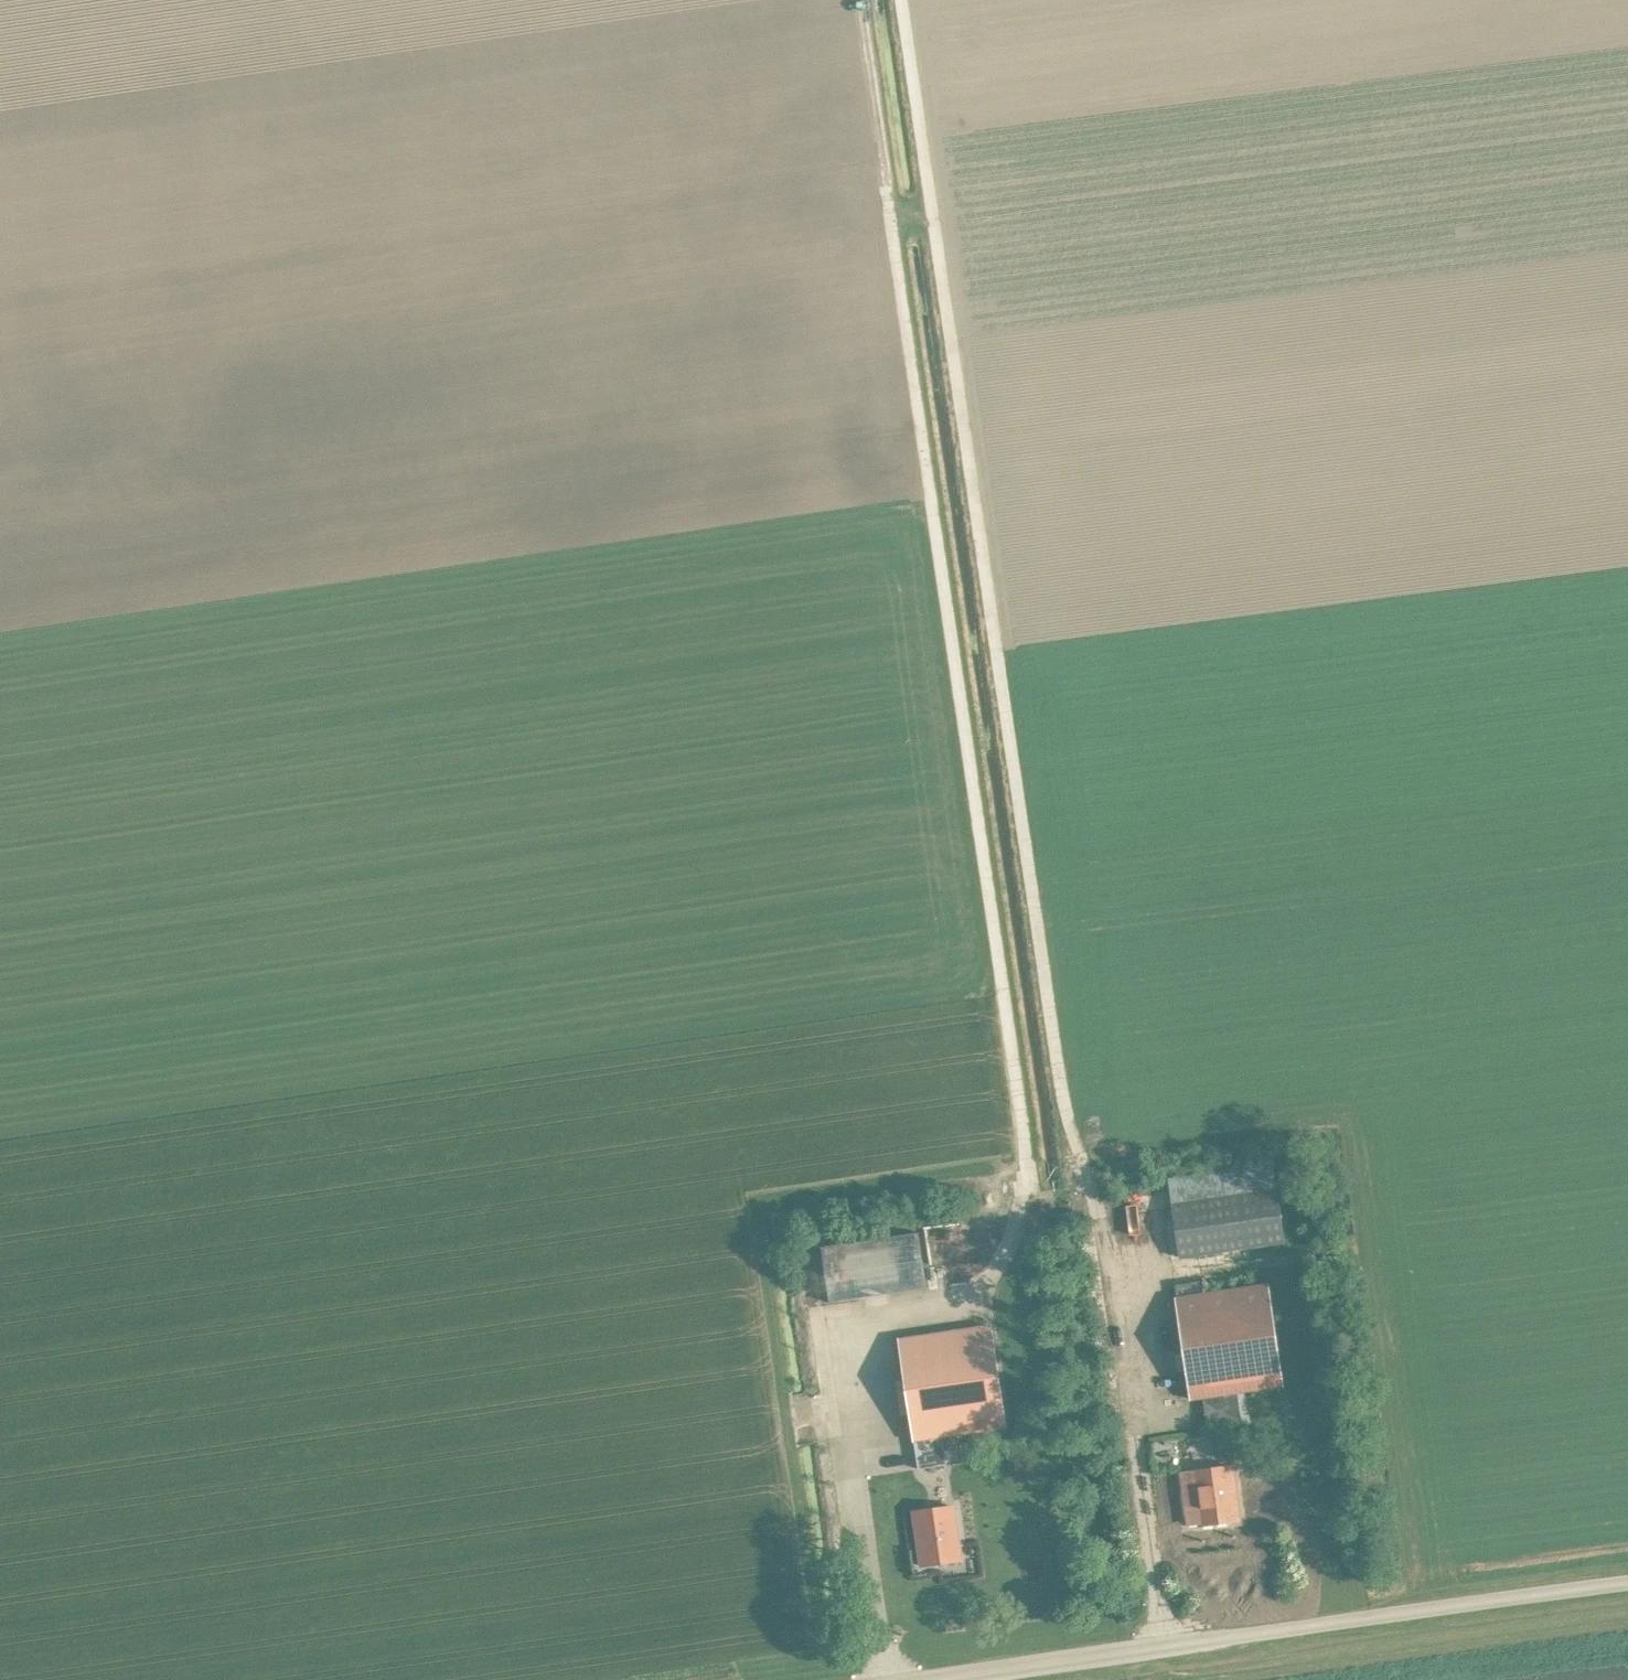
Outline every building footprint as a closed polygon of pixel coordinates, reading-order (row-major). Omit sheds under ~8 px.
[(1166,1175),(1170,1204),(1275,1188),(1271,1160),(1166,1175)] [(1275,1188),(1170,1204),(1178,1258),(1283,1242),(1275,1188)] [(915,1234),(819,1248),(827,1303),(923,1289),(915,1234)] [(1174,1299),(1190,1400),(1280,1386),(1265,1285),(1174,1299)] [(898,1340),(913,1441),(917,1469),(944,1465),(940,1437),(1003,1428),(989,1326),(898,1340)] [(1241,1426),(1236,1393),(1201,1398),(1206,1431),(1230,1428),(1241,1426)] [(1192,1490),(1181,1491),(1186,1525),(1197,1523),(1197,1526),(1238,1520),(1230,1466),(1190,1472),(1192,1490)] [(923,1564),(964,1560),(959,1506),(918,1510),(923,1564)]
